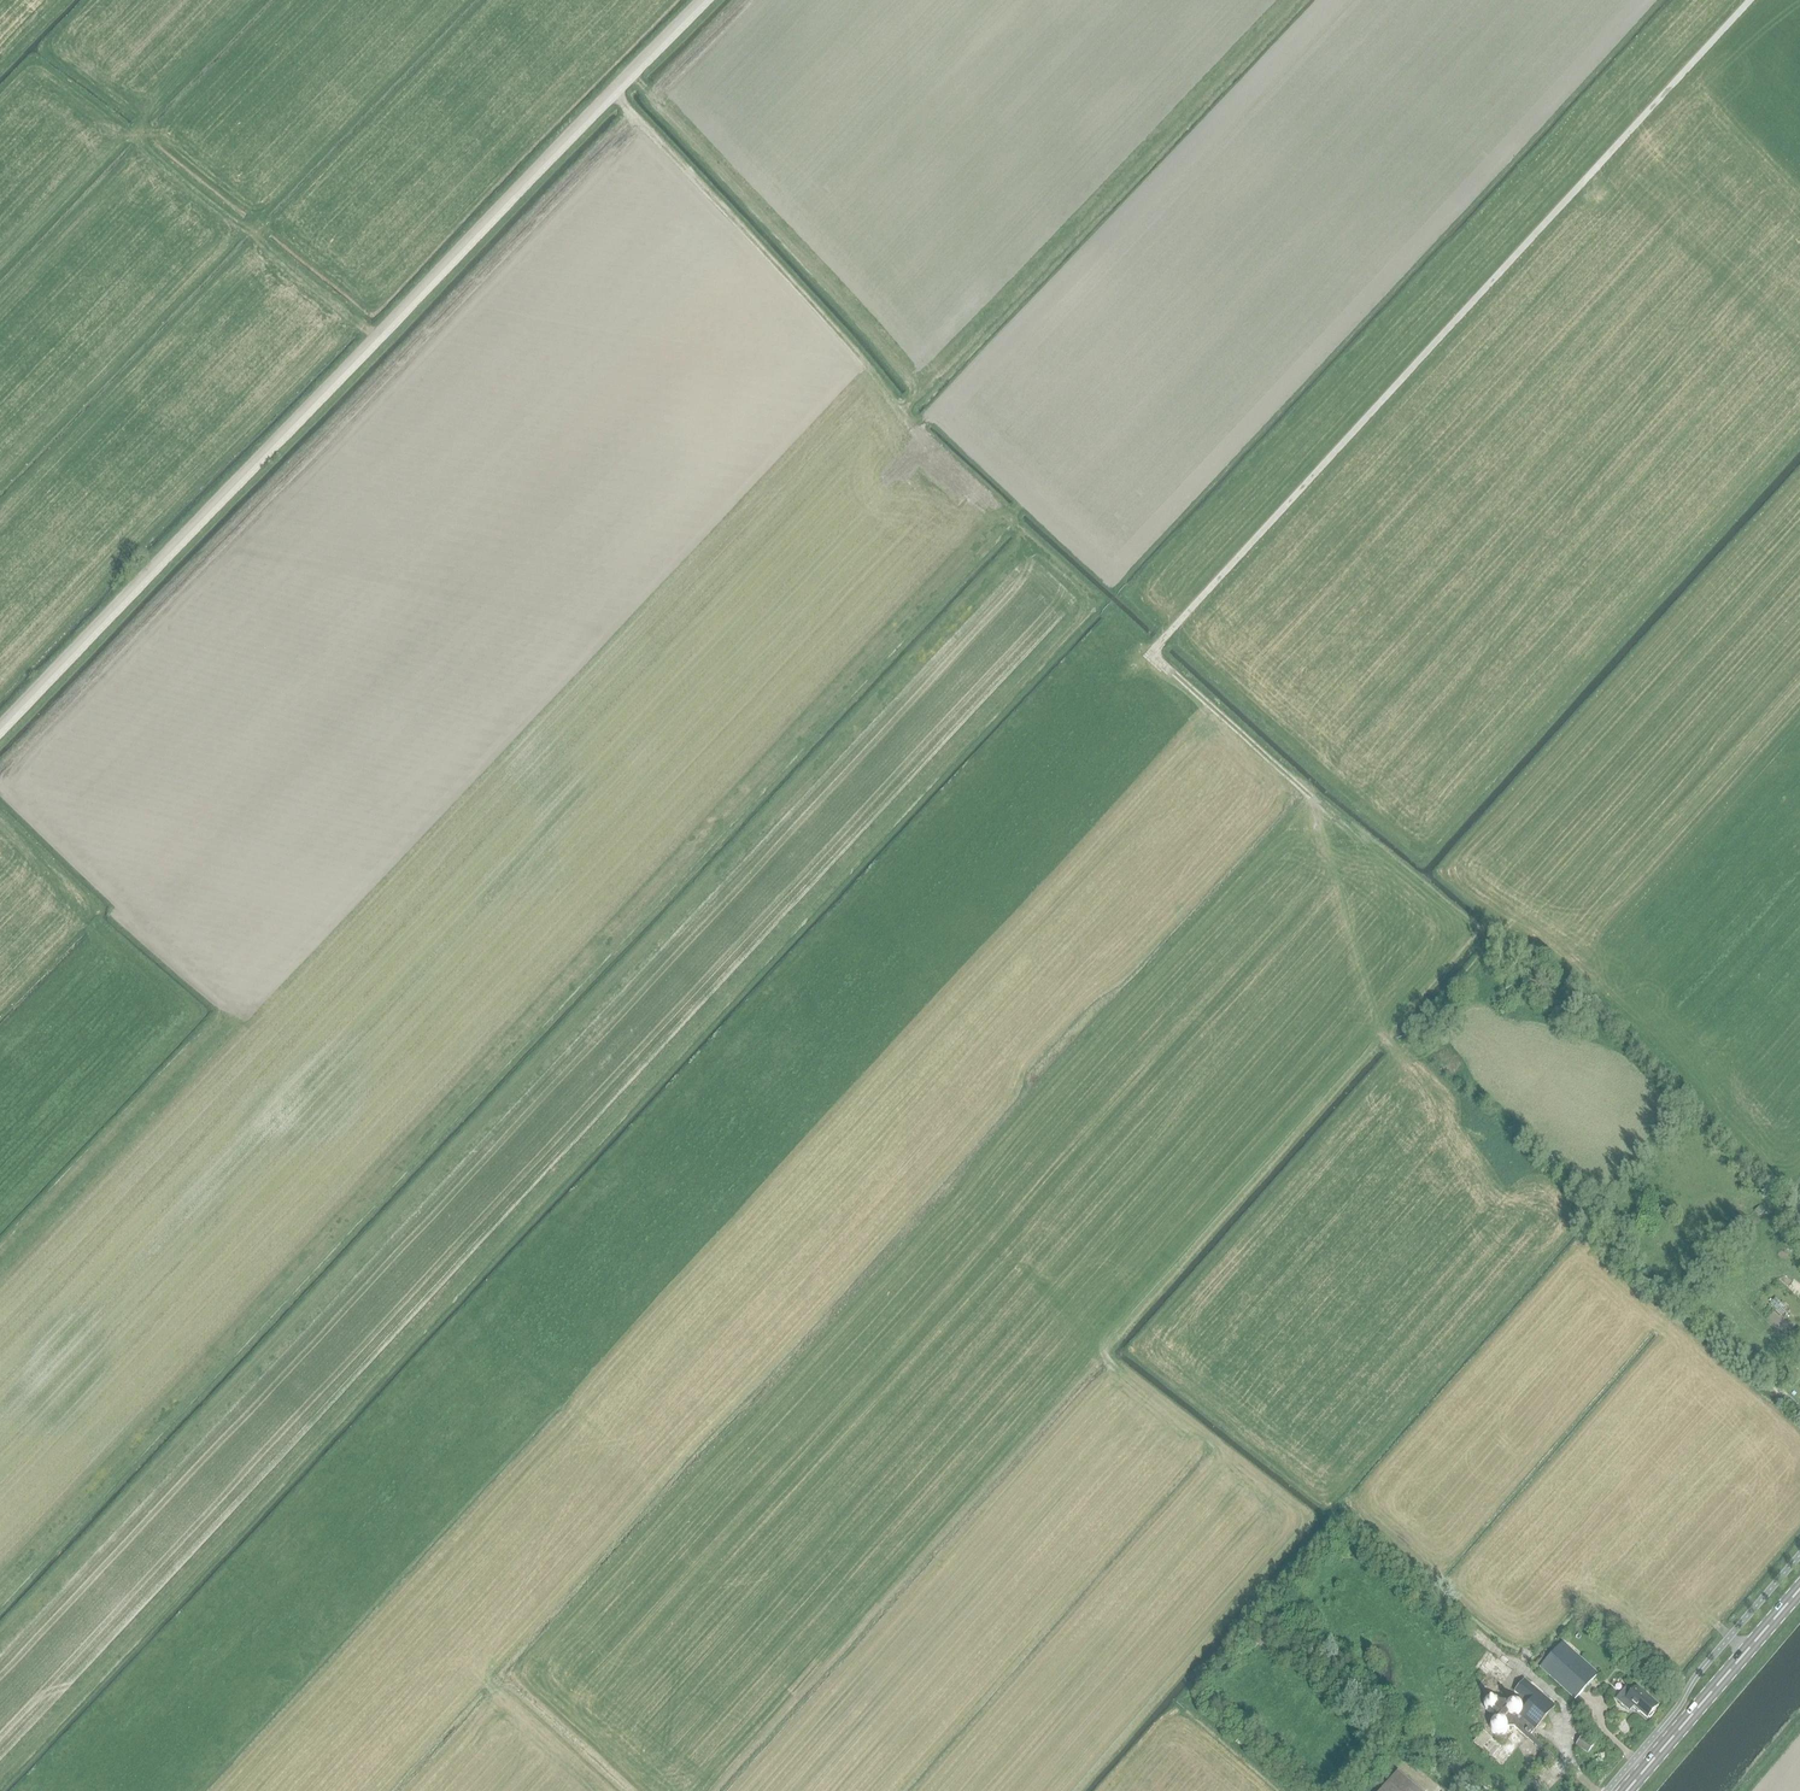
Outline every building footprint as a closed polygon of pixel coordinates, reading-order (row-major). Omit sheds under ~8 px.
[(1599,1674),(1564,1642),(1540,1667),(1576,1700),(1599,1674)] [(1514,1693),(1518,1697),(1511,1704),(1499,1703),(1499,1702),(1498,1701),(1498,1700),(1497,1699),(1496,1698),(1496,1697),(1495,1696),(1493,1696),(1492,1696),(1491,1695),(1490,1696),(1489,1696),(1487,1696),(1486,1697),(1485,1698),(1485,1699),(1484,1700),(1483,1701),(1483,1702),(1483,1703),(1483,1704),(1483,1705),(1483,1707),(1484,1708),(1485,1709),(1486,1710),(1488,1711),(1489,1711),(1490,1712),(1491,1712),(1495,1720),(1493,1720),(1492,1721),(1492,1722),(1491,1723),(1490,1724),(1490,1725),(1489,1726),(1489,1727),(1489,1728),(1490,1730),(1490,1731),(1491,1732),(1491,1733),(1492,1734),(1493,1734),(1494,1735),(1496,1735),(1497,1735),(1498,1735),(1499,1735),(1500,1734),(1501,1734),(1502,1733),(1511,1743),(1519,1742),(1523,1737),(1527,1740),(1555,1709),(1525,1681),(1514,1693)] [(1639,1715),(1647,1721),(1648,1719),(1649,1721),(1654,1715),(1653,1714),(1658,1708),(1637,1689),(1632,1694),(1627,1689),(1616,1702),(1630,1714),(1633,1710),(1639,1715)] [(1477,1740),(1494,1755),(1503,1744),(1486,1729),(1477,1740)] [(1593,1744),(1581,1736),(1574,1746),(1586,1754),(1593,1744)] [(1398,1773),(1383,1790),(1420,1790),(1398,1773)]
